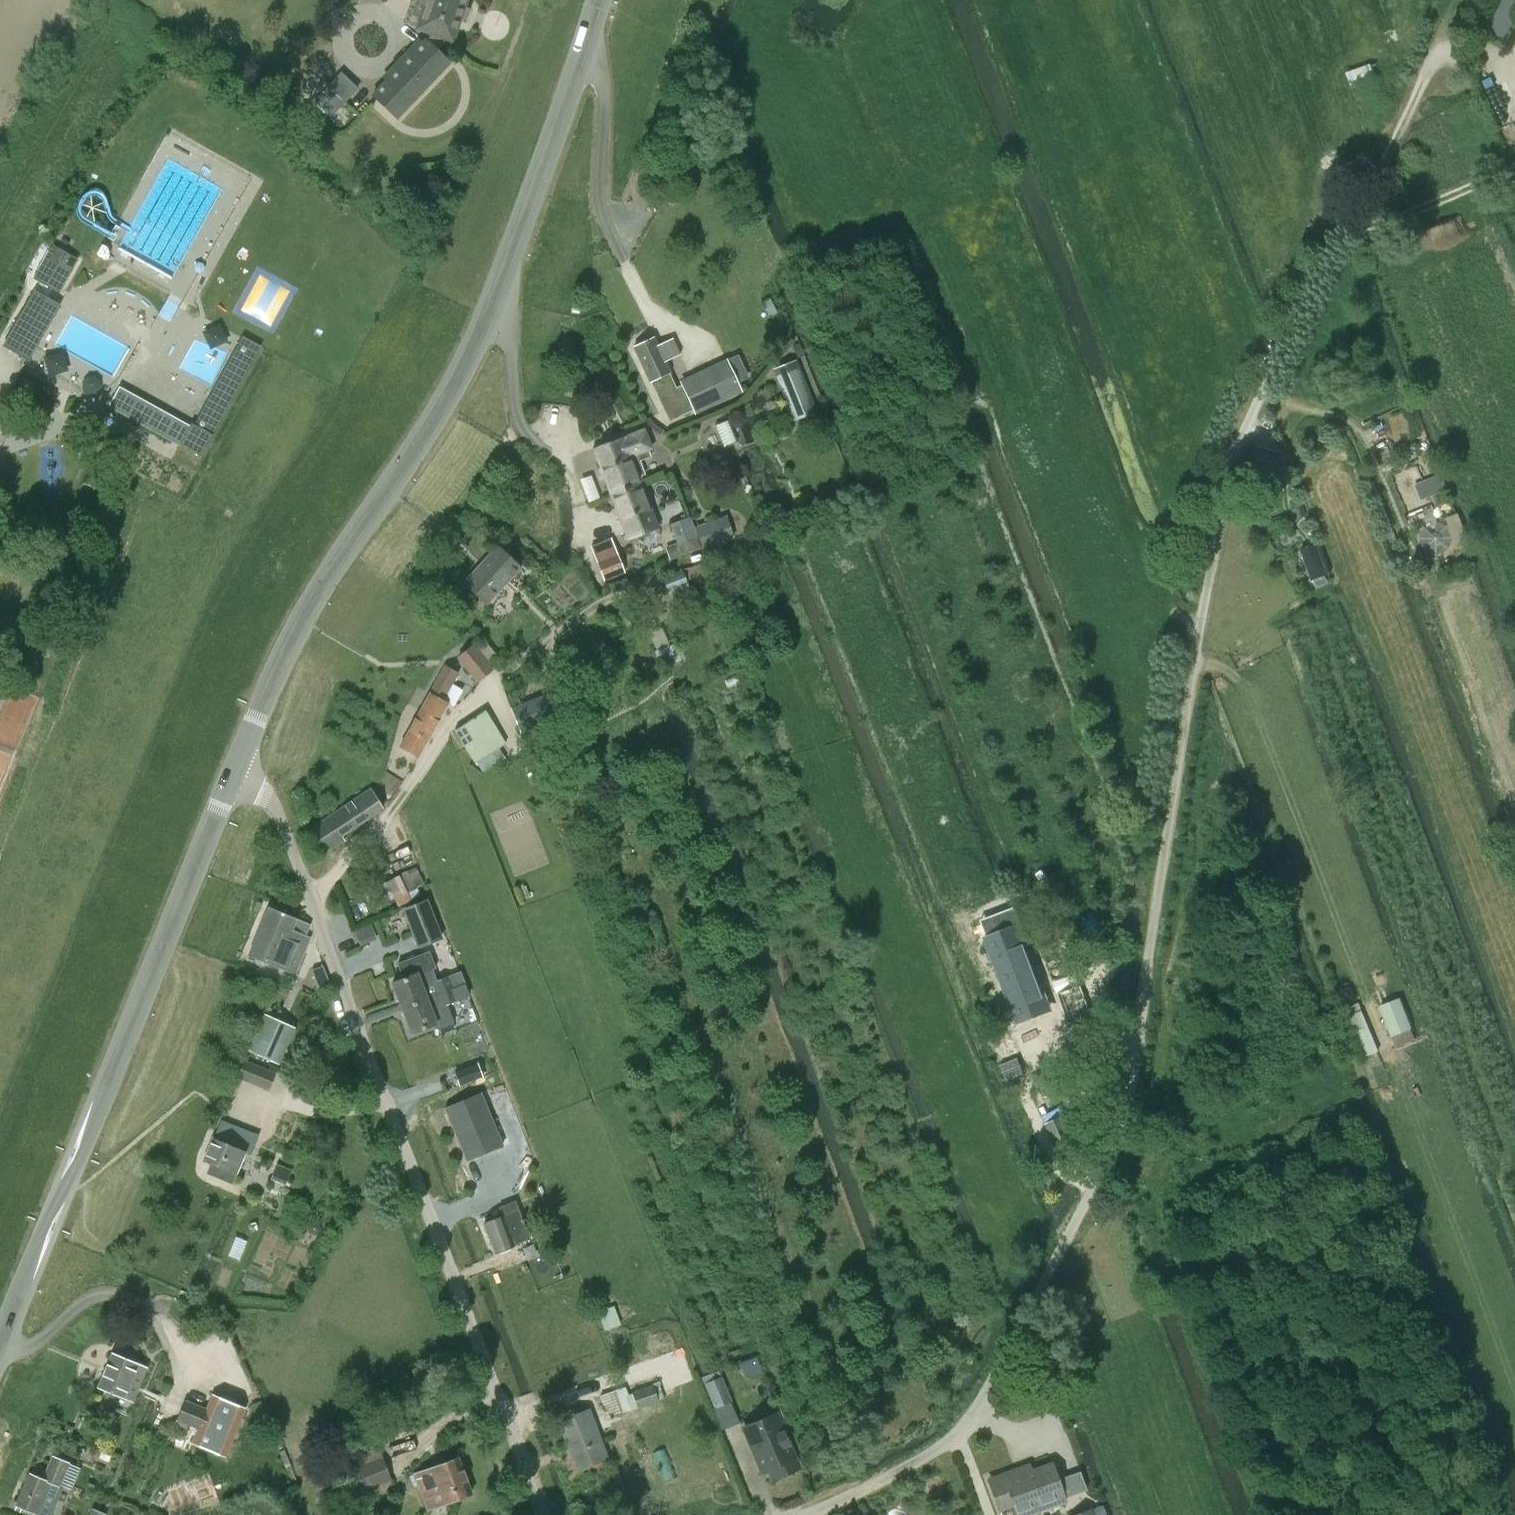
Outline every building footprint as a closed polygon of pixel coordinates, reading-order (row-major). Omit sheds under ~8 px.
[(373,95),(396,118),(450,62),(439,51),(445,36),(452,38),(460,14),(462,15),(464,8),(462,8),(465,0),(422,0),(419,8),(425,10),(419,27),(432,32),(429,42),(426,39),(373,95)] [(1479,33),(1503,43),(1514,16),(1514,0),(1494,0),(1479,33)] [(1371,63),(1345,72),(1350,85),(1357,82),(1356,81),(1374,75),(1371,63)] [(59,291),(77,259),(53,246),(35,278),(59,291)] [(28,358),(59,305),(35,292),(5,345),(28,358)] [(242,337),(230,359),(249,369),(261,347),(242,337)] [(659,399),(661,398),(669,417),(672,416),(674,418),(739,390),(726,362),(682,382),(683,385),(675,389),(674,386),(676,385),(665,360),(679,354),(673,339),(659,346),(655,337),(634,347),(659,399)] [(798,346),(793,348),(798,360),(803,358),(798,346)] [(249,369),(230,359),(213,391),(231,401),(249,369)] [(772,369),(793,421),(817,411),(796,359),(772,369)] [(120,387),(110,405),(130,416),(140,398),(120,387)] [(170,415),(160,433),(171,439),(181,444),(201,456),(231,401),(213,391),(194,425),(192,424),(191,426),(170,415)] [(160,433),(170,415),(140,398),(130,416),(160,433)] [(1261,425),(1271,430),(1276,422),(1266,417),(1261,425)] [(622,436),(592,448),(593,448),(610,493),(641,482),(638,476),(645,474),(639,460),(651,456),(647,448),(649,447),(643,430),(623,438),(622,436)] [(1249,448),(1240,482),(1261,488),(1265,473),(1276,476),(1280,458),(1270,455),(1270,454),(1249,448)] [(1440,472),(1413,483),(1420,499),(1447,488),(1440,472)] [(641,482),(610,493),(628,540),(659,528),(641,482)] [(1307,515),(1301,500),(1294,503),(1299,518),(1307,515)] [(726,515),(695,526),(701,545),(702,548),(734,538),(726,515)] [(691,516),(669,523),(676,543),(664,547),(669,560),(702,549),(702,548),(701,545),(695,526),(691,516)] [(605,579),(623,572),(610,539),(592,546),(605,579)] [(1328,574),(1317,543),(1300,549),(1312,580),(1328,574)] [(494,586),(515,563),(497,547),(465,582),(487,603),(499,590),(494,586)] [(667,593),(688,586),(682,569),(661,577),(667,593)] [(675,643),(654,651),(654,652),(660,668),(679,660),(681,660),(675,644),(675,643)] [(493,668),(473,644),(456,658),(477,682),(493,668)] [(443,700),(457,674),(444,667),(430,693),(420,711),(401,746),(419,756),(448,703),(443,700)] [(521,732),(558,718),(549,695),(512,709),(521,732)] [(475,718),(456,730),(476,762),(506,742),(487,714),(477,721),(475,718)] [(341,835),(383,807),(371,790),(310,830),(325,853),(345,840),(341,835)] [(391,900),(393,904),(396,902),(398,906),(428,891),(416,866),(365,891),(374,909),(391,900)] [(405,909),(419,946),(441,938),(427,900),(405,909)] [(296,974),(311,937),(305,935),(310,924),(270,907),(250,955),(296,974)] [(1001,933),(991,937),(999,958),(996,959),(1002,977),(1006,975),(1022,1017),(1018,1019),(1019,1020),(1049,1009),(1045,999),(1049,998),(1043,983),(1039,984),(1025,948),(1029,946),(1022,927),(1018,928),(1012,912),(995,918),(1001,933)] [(370,923),(353,931),(358,942),(375,935),(370,923)] [(397,995),(402,1009),(427,999),(426,997),(437,993),(432,981),(436,980),(432,969),(435,968),(429,952),(398,964),(404,978),(392,983),(397,995)] [(322,964),(311,969),(318,986),(329,982),(322,964)] [(463,983),(458,971),(436,980),(432,981),(437,993),(453,987),(463,983)] [(1059,994),(1059,995),(1069,1023),(1093,1015),(1082,985),(1059,994)] [(458,999),(453,987),(437,993),(442,1005),(446,1004),(458,999)] [(411,1032),(435,1023),(438,1029),(453,1023),(446,1004),(442,1005),(437,993),(426,997),(427,999),(402,1009),(411,1032)] [(1379,1005),(1390,1036),(1411,1028),(1400,997),(1379,1005)] [(279,1064),(295,1027),(266,1014),(249,1051),(279,1064)] [(1019,1056),(999,1064),(1005,1080),(1025,1072),(1019,1056)] [(276,1073),(244,1059),(237,1077),(269,1090),(276,1073)] [(482,1076),(478,1063),(455,1072),(459,1084),(482,1076)] [(459,1086),(453,1071),(431,1079),(437,1094),(459,1086)] [(1061,1084),(1048,1090),(1056,1106),(1069,1100),(1061,1084)] [(480,1093),(446,1109),(468,1160),(503,1144),(480,1093)] [(1074,1132),(1083,1128),(1075,1112),(1065,1116),(1062,1108),(1043,1116),(1047,1123),(1059,1153),(1079,1144),(1074,1132)] [(213,1138),(204,1161),(211,1164),(208,1172),(232,1183),(245,1152),(250,1155),(258,1136),(244,1130),(236,1148),(214,1139),(213,1138)] [(529,1239),(519,1210),(515,1201),(498,1208),(501,1215),(502,1215),(502,1216),(484,1223),(495,1252),(529,1239)] [(125,1396),(138,1365),(111,1353),(98,1385),(125,1396)] [(707,1384),(716,1406),(730,1400),(721,1378),(707,1384)] [(659,1401),(653,1384),(633,1392),(638,1407),(639,1408),(659,1401)] [(608,1418),(638,1407),(633,1392),(627,1394),(625,1387),(607,1394),(607,1393),(600,1396),(608,1418)] [(185,1399),(175,1424),(186,1428),(182,1437),(193,1442),(199,1444),(225,1455),(245,1408),(211,1394),(205,1407),(185,1399)] [(267,1414),(261,1400),(250,1405),(256,1419),(267,1414)] [(747,1433),(763,1471),(767,1469),(768,1473),(796,1462),(778,1420),(747,1433)] [(598,1423),(571,1431),(585,1479),(613,1470),(598,1423)] [(340,1462),(351,1494),(390,1479),(378,1448),(340,1462)] [(42,1479),(29,1474),(17,1504),(44,1514),(50,1514),(62,1487),(59,1486),(69,1462),(52,1456),(42,1479)] [(428,1509),(471,1492),(458,1458),(414,1474),(428,1509)] [(991,1488),(999,1510),(1001,1514),(1019,1514),(1037,1508),(1065,1498),(1064,1496),(1057,1477),(1052,1465),(1034,1472),(991,1488)]
